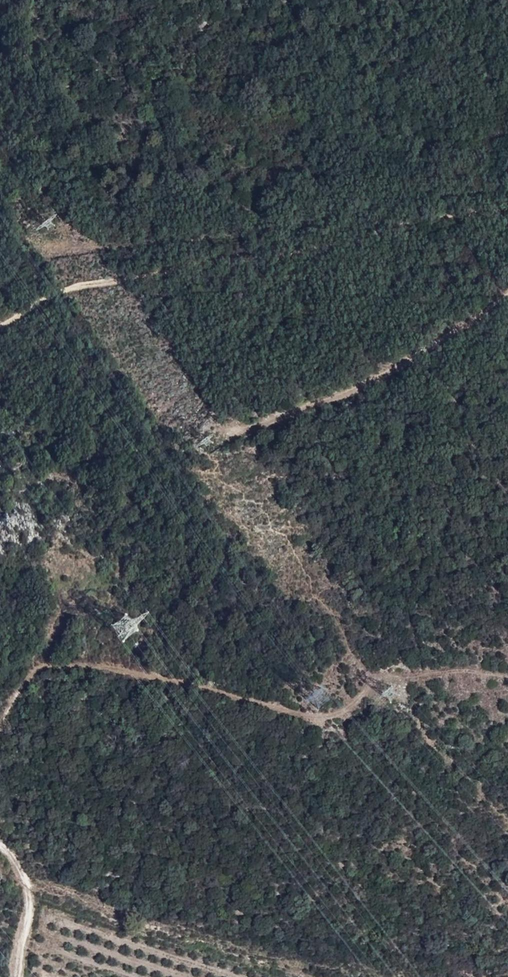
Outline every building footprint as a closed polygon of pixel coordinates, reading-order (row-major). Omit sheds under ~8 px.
[(108,627),(117,641),(134,630),(125,616),(108,627)]
